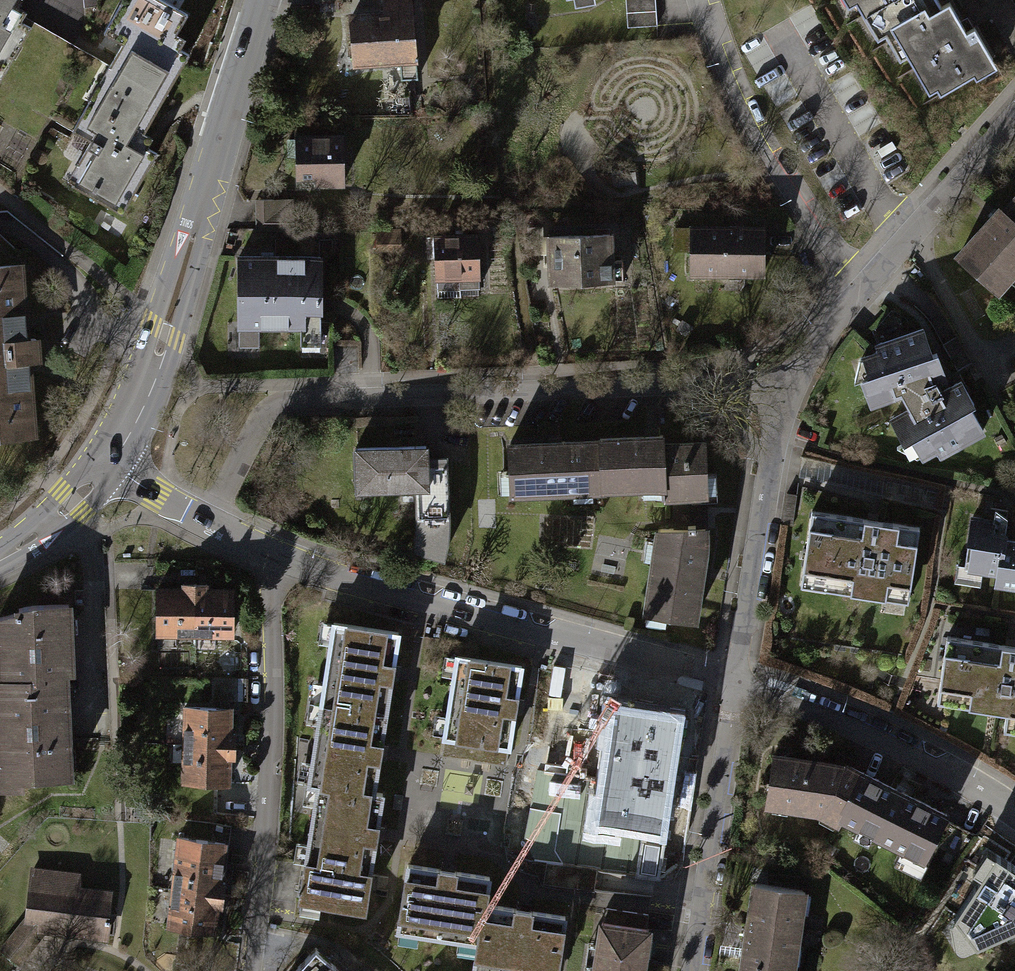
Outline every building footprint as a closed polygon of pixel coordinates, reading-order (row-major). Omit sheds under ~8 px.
[(37,9),(23,0),(0,0),(0,67),(37,9)] [(64,177),(121,212),(155,159),(147,154),(133,145),(164,95),(147,84),(184,25),(144,0),(127,0),(98,46),(120,60),(82,119),(96,128),(64,177)] [(564,6),(571,4),(573,14),(593,11),(592,4),(607,1),(606,0),(563,0),(564,6)] [(629,28),(659,27),(658,0),(628,1),(629,28)] [(846,16),(854,10),(875,48),(883,44),(939,13),(932,0),(837,0),(846,16)] [(409,2),(378,5),(379,15),(345,18),(350,70),(415,64),(409,2)] [(945,10),(939,13),(883,44),(897,68),(903,65),(927,108),(990,73),(971,37),(962,42),(945,10)] [(347,142),(289,142),(288,195),(346,195),(347,142)] [(953,264),(998,302),(1014,282),(1014,199),(1001,216),(997,212),(953,264)] [(759,231),(686,230),(685,292),(757,293),(759,231)] [(483,236),(423,236),(423,298),(483,297),(483,236)] [(613,241),(541,240),(539,302),(612,303),(613,241)] [(320,262),(233,262),(233,336),(320,337),(320,306),(320,262)] [(0,270),(0,449),(33,447),(23,268),(14,269),(0,270)] [(926,327),(858,362),(878,413),(927,464),(990,437),(966,381),(926,327)] [(441,548),(442,441),(355,440),(354,511),(419,512),(419,548),(441,548)] [(695,445),(501,448),(502,514),(696,511),(695,445)] [(923,544),(806,515),(787,590),(904,619),(923,544)] [(970,517),(960,577),(992,582),(990,594),(1014,598),(1014,542),(1006,540),(1008,524),(970,517)] [(710,541),(652,532),(638,624),(696,632),(710,541)] [(227,589),(155,588),(153,650),(226,651),(227,589)] [(0,621),(0,796),(16,795),(16,785),(68,783),(63,680),(71,680),(68,608),(28,610),(0,621)] [(402,636),(330,624),(302,794),(311,796),(292,911),(364,923),(378,836),(385,795),(376,794),(382,756),(395,676),(402,636)] [(944,645),(934,712),(1004,723),(1002,737),(1014,739),(1014,656),(944,645)] [(522,672),(454,661),(437,757),(506,768),(522,672)] [(681,713),(622,705),(607,814),(666,822),(681,713)] [(227,715),(175,716),(178,803),(229,802),(227,715)] [(820,811),(840,816),(863,772),(845,763),(844,765),(774,755),(767,802),(820,811)] [(863,772),(840,816),(898,846),(897,848),(923,861),(946,814),(863,772)] [(222,848),(174,844),(167,943),(215,946),(222,848)] [(957,905),(991,935),(1014,909),(1014,867),(1008,860),(984,886),(979,881),(957,905)] [(402,869),(393,930),(473,942),(468,970),(558,970),(565,924),(524,918),(482,912),(487,881),(448,875),(402,869)] [(26,873),(22,927),(0,950),(0,957),(8,966),(38,937),(111,944),(115,894),(78,892),(80,878),(26,873)] [(742,970),(791,970),(803,890),(755,883),(742,970)] [(649,937),(590,930),(585,970),(645,970),(649,937)] [(294,970),(337,970),(316,950),(294,970)]
